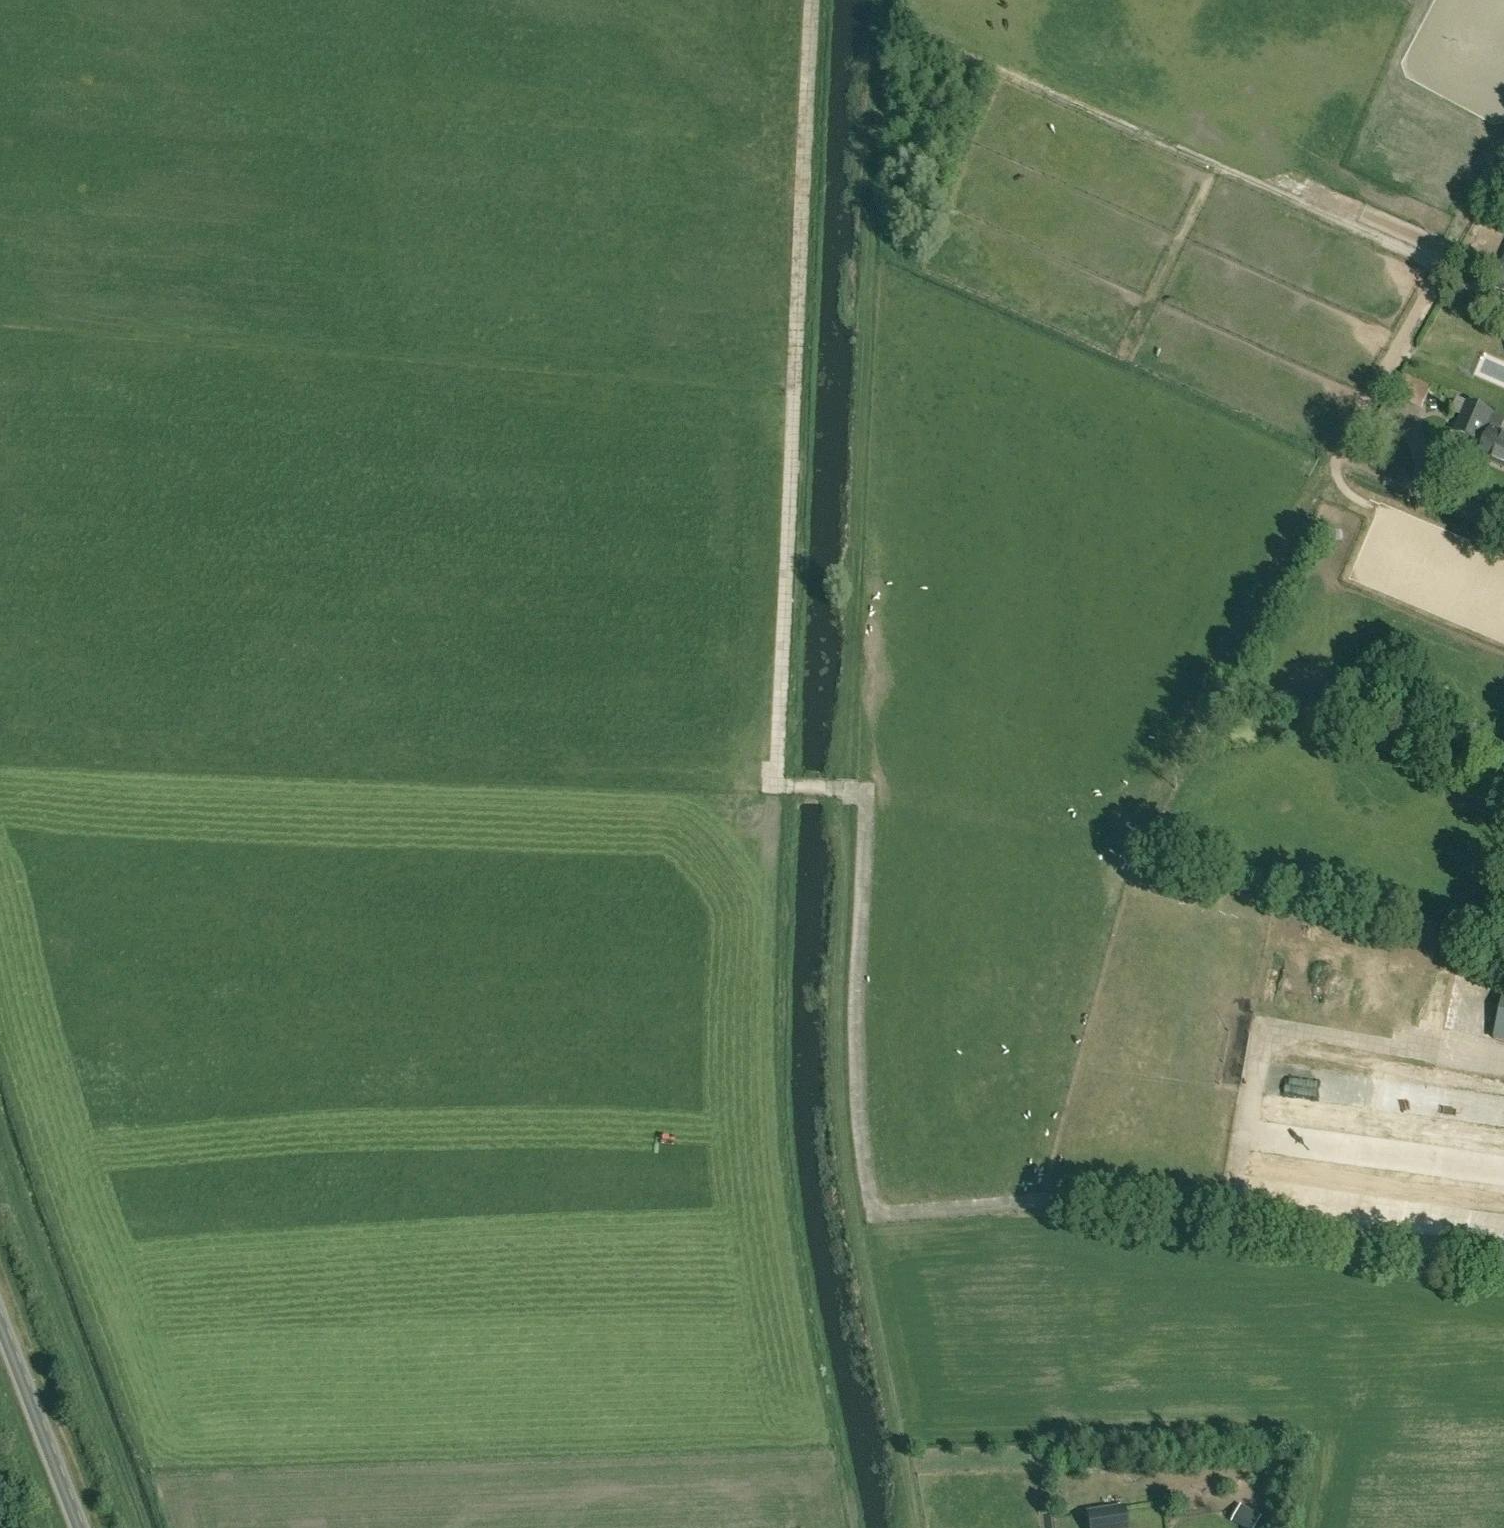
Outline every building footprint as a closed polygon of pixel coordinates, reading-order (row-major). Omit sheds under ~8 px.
[(1491,287),(1503,292),(1503,258),(1491,287)] [(1451,411),(1462,416),(1456,431),(1485,443),(1480,455),(1503,466),(1503,433),(1501,431),(1487,425),(1492,412),(1468,402),(1457,397),(1451,411)] [(1494,1038),(1503,1040),(1503,994),(1494,1038)] [(1419,1028),(1423,1012),(1411,1009),(1407,1025),(1419,1028)] [(1241,1505),(1234,1518),(1250,1527),(1258,1514),(1241,1505)] [(1088,1513),(1090,1527),(1113,1527),(1111,1510),(1088,1513)]
